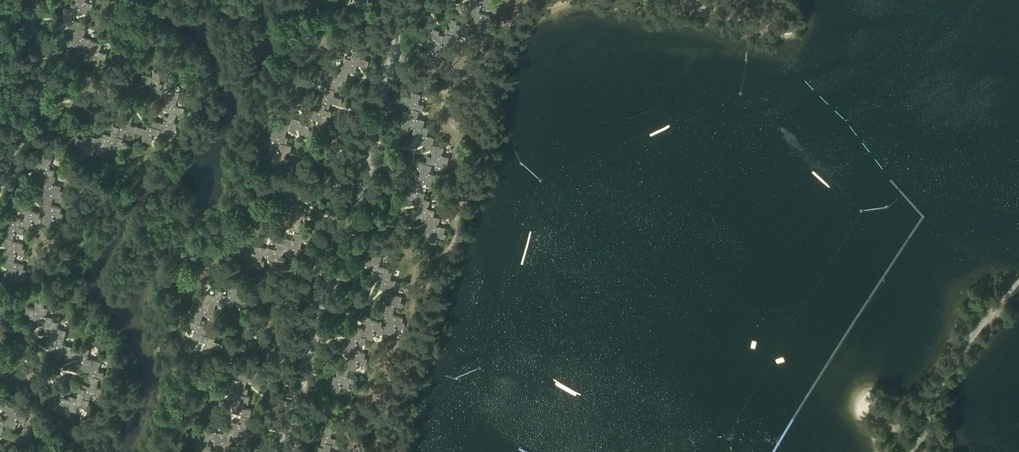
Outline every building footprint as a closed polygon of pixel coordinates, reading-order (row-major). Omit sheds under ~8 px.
[(57,26),(63,28),(64,26),(68,27),(67,30),(72,32),(72,31),(74,32),(72,39),(69,38),(67,44),(73,46),(74,44),(84,47),(86,43),(90,44),(88,53),(85,52),(83,58),(93,61),(92,63),(98,64),(100,57),(105,59),(107,52),(99,50),(101,42),(90,39),(91,37),(83,35),(85,28),(79,26),(81,20),(73,18),(76,8),(87,12),(88,8),(91,9),(92,2),(85,0),(75,0),(74,3),(71,2),(69,8),(64,7),(62,14),(64,14),(62,21),(59,20),(57,26)] [(353,5),(359,7),(365,9),(366,2),(365,1),(365,0),(354,0),(353,5)] [(416,55),(425,57),(424,63),(433,65),(435,55),(441,56),(442,51),(439,51),(441,44),(448,45),(449,41),(450,41),(451,40),(456,41),(458,34),(464,35),(465,32),(479,35),(482,25),(488,26),(490,15),(479,12),(481,3),(488,5),(489,0),(468,0),(467,7),(475,9),(472,23),(470,22),(469,24),(463,22),(463,24),(456,23),(457,19),(450,17),(449,24),(450,24),(449,28),(446,27),(444,35),(438,33),(439,29),(432,28),(429,42),(434,43),(433,50),(429,49),(428,51),(417,48),(416,55)] [(269,125),(267,133),(270,134),(269,137),(280,140),(277,149),(270,147),(268,152),(272,153),(269,161),(276,163),(277,160),(281,162),(280,163),(287,165),(289,159),(285,158),(287,150),(289,151),(291,145),(286,144),(288,137),(284,136),(286,127),(295,130),(296,128),(300,129),(299,133),(307,135),(309,128),(308,128),(309,124),(312,125),(314,118),(320,120),(319,124),(325,126),(328,118),(326,118),(327,114),(330,115),(331,110),(328,109),(330,102),(339,104),(342,97),(332,95),(334,89),(337,90),(338,85),(342,85),(343,79),(346,80),(348,71),(350,72),(351,70),(355,71),(357,63),(368,65),(369,59),(359,57),(361,51),(352,49),(351,57),(344,56),(343,62),(340,61),(338,69),(331,67),(330,71),(326,70),(325,77),(331,78),(329,87),(326,86),(323,95),(318,93),(315,100),(319,101),(317,108),(310,106),(306,118),(300,116),(299,118),(291,116),(289,123),(278,120),(276,128),(269,125)] [(76,136),(74,144),(82,146),(80,153),(88,155),(88,152),(93,153),(95,146),(103,148),(103,146),(109,148),(111,142),(121,145),(124,131),(134,134),(135,131),(143,133),(141,139),(150,142),(152,133),(166,136),(169,127),(175,129),(176,122),(173,121),(176,113),(182,114),(185,106),(176,103),(179,89),(170,87),(172,81),(165,79),(164,82),(159,81),(162,71),(153,69),(152,75),(142,72),(141,79),(151,82),(149,89),(153,90),(154,86),(158,87),(157,92),(164,93),(162,103),(163,104),(162,108),(169,110),(168,115),(164,114),(162,121),(152,118),(152,120),(148,119),(146,127),(136,124),(135,125),(130,123),(132,114),(126,113),(123,122),(116,120),(115,124),(113,124),(110,133),(103,131),(102,135),(99,134),(98,137),(90,134),(89,136),(83,135),(82,138),(76,136)] [(399,95),(398,100),(409,103),(407,112),(403,111),(402,116),(405,116),(404,120),(402,120),(401,126),(407,128),(408,125),(415,126),(414,128),(413,128),(412,133),(415,134),(414,138),(412,137),(410,144),(417,146),(418,142),(425,144),(424,146),(430,148),(430,150),(432,151),(430,158),(426,157),(424,163),(419,161),(418,168),(420,168),(418,175),(414,174),(413,180),(410,180),(406,193),(403,192),(401,199),(407,200),(408,199),(411,200),(411,203),(416,204),(416,203),(418,204),(416,211),(413,210),(411,217),(417,218),(418,216),(422,217),(421,220),(427,222),(425,230),(427,231),(426,237),(429,238),(428,243),(437,245),(438,242),(436,241),(438,236),(445,238),(446,234),(443,233),(445,227),(438,225),(440,217),(433,215),(434,209),(427,207),(429,200),(424,198),(426,192),(417,190),(420,181),(434,185),(437,173),(430,171),(432,163),(443,166),(444,162),(447,163),(449,156),(442,154),(444,146),(432,143),(434,136),(426,134),(428,127),(423,125),(425,119),(417,117),(418,110),(421,111),(423,104),(418,103),(421,93),(412,91),(410,98),(399,95)] [(3,228),(1,235),(6,236),(5,242),(8,242),(6,250),(4,249),(2,256),(7,257),(5,263),(9,264),(7,271),(5,271),(3,277),(14,280),(16,273),(24,275),(26,268),(23,268),(24,263),(14,260),(16,251),(27,254),(28,248),(22,246),(23,242),(13,239),(15,230),(22,232),(24,226),(30,228),(33,221),(40,223),(40,221),(52,224),(54,216),(61,218),(63,211),(60,211),(62,207),(52,204),(53,198),(52,198),(53,196),(60,198),(64,185),(53,182),(56,174),(53,174),(55,167),(49,166),(52,156),(43,154),(42,160),(32,157),(30,164),(40,167),(38,174),(42,175),(41,178),(43,179),(41,187),(44,188),(42,194),(45,195),(43,201),(44,201),(43,207),(46,208),(44,215),(42,214),(41,216),(39,215),(40,211),(30,208),(30,206),(23,205),(21,211),(24,212),(23,219),(21,218),(21,217),(16,216),(15,218),(12,217),(12,216),(9,215),(5,228),(3,228)] [(245,249),(243,256),(248,257),(246,264),(252,265),(252,262),(256,263),(256,265),(263,267),(264,261),(261,260),(263,253),(264,253),(265,252),(268,252),(266,257),(285,261),(286,256),(282,255),(284,248),(285,249),(285,250),(292,252),(292,251),(302,253),(303,247),(300,246),(302,239),(304,239),(306,233),(301,232),(302,225),(299,224),(300,217),(303,218),(304,211),(300,210),(301,204),(298,203),(300,196),(301,196),(303,189),(291,186),(290,194),(282,193),(281,199),(283,200),(282,204),(293,207),(291,216),(280,214),(278,225),(294,229),(292,237),(283,235),(282,240),(276,238),(273,247),(255,243),(253,251),(245,249)] [(328,382),(327,390),(339,393),(340,386),(348,387),(349,382),(352,383),(354,377),(347,375),(349,368),(355,369),(357,362),(365,364),(367,357),(364,356),(365,352),(355,350),(357,341),(364,342),(365,337),(373,338),(374,331),(382,333),(382,332),(394,334),(395,326),(404,328),(405,321),(402,321),(403,317),(392,314),(394,304),(402,306),(403,301),(400,301),(401,295),(395,293),(396,285),(394,285),(396,278),(390,277),(392,268),(378,264),(381,254),(373,252),(371,259),(362,257),(361,264),(370,265),(368,273),(372,274),(371,276),(381,279),(379,286),(383,287),(382,290),(383,291),(382,298),(384,299),(383,305),(385,306),(385,310),(386,310),(384,317),(387,317),(386,324),(384,324),(383,326),(380,325),(381,321),(370,318),(371,316),(364,315),(363,321),(366,322),(364,329),(362,329),(362,328),(358,327),(357,329),(353,329),(353,326),(346,324),(345,331),(348,332),(347,339),(344,338),(343,346),(348,347),(346,353),(350,353),(349,360),(345,359),(344,367),(342,367),(341,370),(337,369),(336,375),(333,374),(331,383),(328,382)] [(190,319),(188,326),(194,327),(192,336),(205,340),(203,349),(211,352),(213,346),(222,348),(224,342),(214,339),(216,332),(212,331),(212,328),(203,326),(205,318),(201,317),(203,312),(210,314),(211,310),(213,311),(216,301),(222,302),(223,299),(229,300),(228,304),(233,305),(235,298),(243,301),(245,295),(237,292),(239,286),(230,283),(227,292),(222,291),(223,288),(216,287),(215,292),(205,290),(201,303),(191,300),(189,309),(196,311),(193,320),(190,319)] [(26,305),(24,313),(30,314),(29,317),(35,319),(35,321),(43,324),(43,326),(45,327),(44,330),(51,332),(48,343),(50,343),(50,347),(56,349),(54,359),(61,361),(63,352),(68,353),(68,355),(78,357),(76,365),(80,366),(79,368),(89,370),(88,376),(91,377),(90,384),(82,382),(81,386),(79,385),(77,395),(69,393),(68,397),(64,396),(65,391),(60,390),(58,397),(49,395),(47,402),(56,404),(54,410),(62,412),(65,403),(70,404),(69,408),(76,409),(77,404),(87,406),(91,393),(100,395),(103,387),(96,385),(99,376),(102,377),(104,370),(98,369),(100,360),(96,359),(95,361),(92,360),(93,357),(87,356),(89,347),(81,345),(79,350),(71,348),(72,345),(63,342),(66,328),(57,326),(59,320),(53,318),(53,316),(46,314),(48,306),(43,305),(44,302),(36,300),(34,307),(26,305)] [(210,451),(209,450),(211,444),(207,443),(209,437),(211,437),(212,436),(214,436),(214,440),(231,445),(232,440),(229,439),(230,433),(237,435),(238,432),(241,433),(240,435),(248,437),(250,431),(246,430),(248,422),(250,423),(252,417),(249,416),(251,407),(245,406),(246,402),(248,402),(250,395),(246,394),(248,388),(244,387),(246,380),(249,381),(250,374),(238,371),(236,379),(229,377),(227,383),(230,384),(229,388),(230,388),(228,395),(233,396),(231,403),(232,403),(231,410),(241,413),(238,420),(231,418),(229,426),(223,424),(221,431),(213,429),(213,431),(202,428),(200,435),(192,433),(191,439),(194,440),(193,445),(202,448),(201,451),(210,451)] [(1,432),(3,424),(15,427),(17,420),(24,422),(26,415),(23,415),(24,410),(14,407),(14,406),(7,404),(6,410),(9,411),(7,418),(5,418),(4,419),(0,418),(0,431),(1,432)] [(311,435),(321,437),(319,444),(316,443),(314,449),(317,449),(317,451),(336,451),(329,450),(331,443),(334,444),(336,437),(330,436),(332,426),(324,424),(322,431),(313,428),(311,435)]
